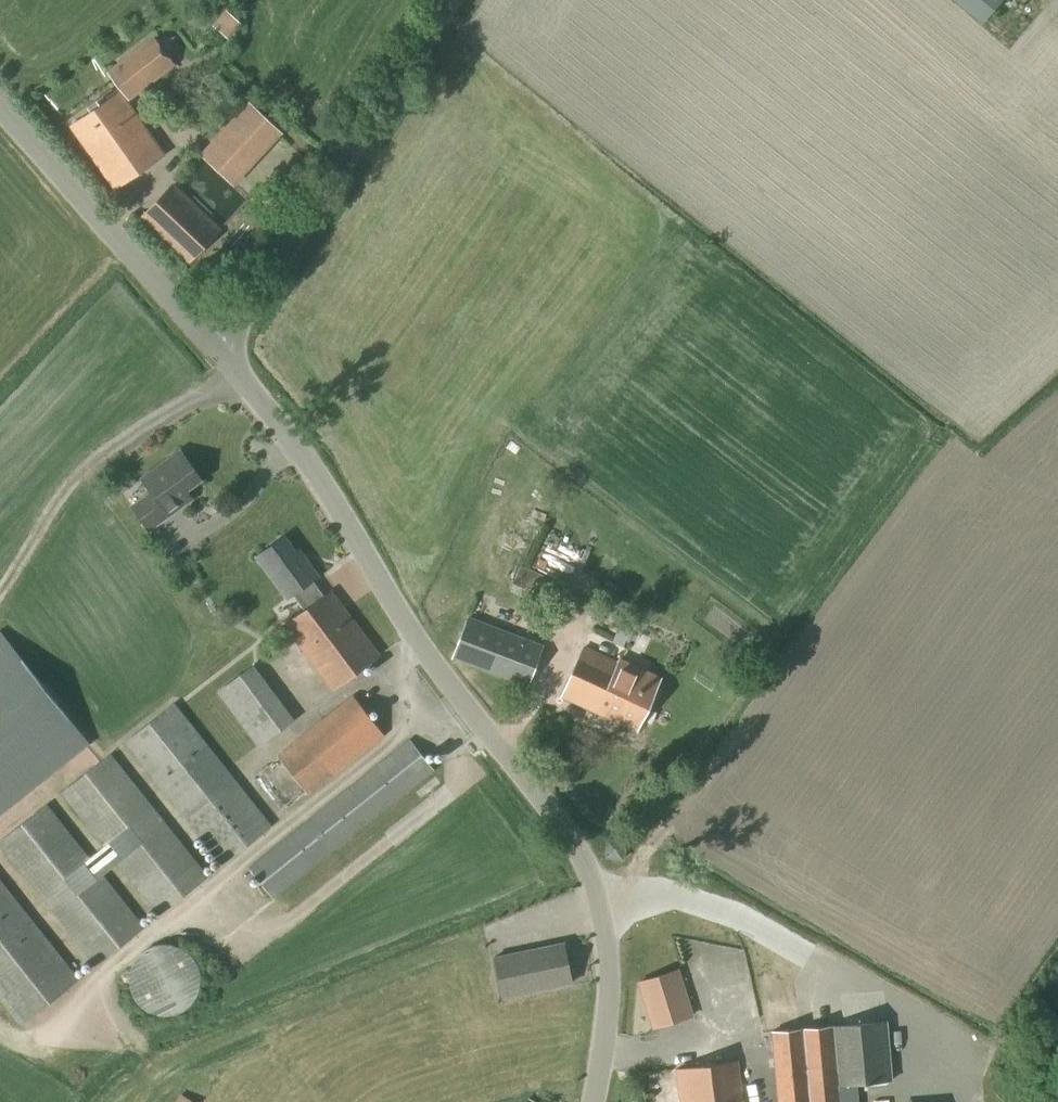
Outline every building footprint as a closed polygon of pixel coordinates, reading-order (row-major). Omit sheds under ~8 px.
[(1003,0),(952,0),(982,25),(1003,0)] [(228,40),(241,24),(226,11),(212,27),(228,40)] [(128,101),(174,65),(153,37),(106,72),(128,101)] [(116,190),(163,156),(118,93),(71,126),(116,190)] [(233,181),(278,134),(252,110),(207,157),(233,181)] [(188,264),(220,229),(173,185),(141,219),(188,264)] [(148,530),(181,506),(175,498),(200,479),(181,452),(142,480),(151,493),(132,507),(148,530)] [(301,562),(283,537),(257,557),(288,599),(292,595),(303,610),(282,625),(332,692),(381,656),(331,590),(323,596),(312,581),(317,577),(304,559),(301,562)] [(622,588),(610,583),(603,600),(615,604),(622,588)] [(526,688),(542,646),(468,617),(452,659),(526,688)] [(88,744),(0,633),(0,814),(88,744)] [(617,664),(583,648),(561,697),(637,732),(661,678),(620,659),(617,664)] [(258,748),(294,720),(253,665),(216,692),(258,748)] [(308,796),(384,736),(352,695),(276,756),(308,796)] [(222,866),(272,826),(174,703),(124,743),(222,866)] [(273,900),(434,771),(409,740),(247,868),(273,900)] [(158,916),(208,877),(110,754),(61,793),(158,916)] [(145,927),(47,804),(0,841),(0,848),(95,967),(145,927)] [(622,859),(624,843),(608,840),(606,856),(622,859)] [(77,979),(0,881),(0,1000),(19,1024),(77,979)] [(165,1015),(169,1015),(176,1014),(180,1013),(184,1011),(187,1008),(190,1005),(192,1003),(194,1001),(198,993),(199,989),(200,986),(200,983),(200,979),(200,974),(199,971),(198,967),(196,963),(193,959),(190,955),(187,953),(184,950),(180,948),(174,946),(169,945),(163,945),(158,945),(151,947),(146,950),(142,952),(139,955),(136,958),(134,962),(132,966),(130,970),(129,977),(129,984),(130,989),(131,992),(132,995),(133,998),(135,1001),(137,1004),(140,1006),(145,1011),(148,1012),(154,1014),(157,1015),(165,1015)] [(492,961),(500,999),(570,984),(564,956),(562,957),(559,946),(492,961)] [(654,1027),(691,1015),(677,970),(640,982),(654,1027)] [(840,1086),(892,1081),(887,1021),(833,1026),(773,1032),(779,1101),(856,1101),(855,1090),(840,1091),(840,1086)] [(737,1061),(676,1069),(680,1101),(743,1101),(737,1061)]
